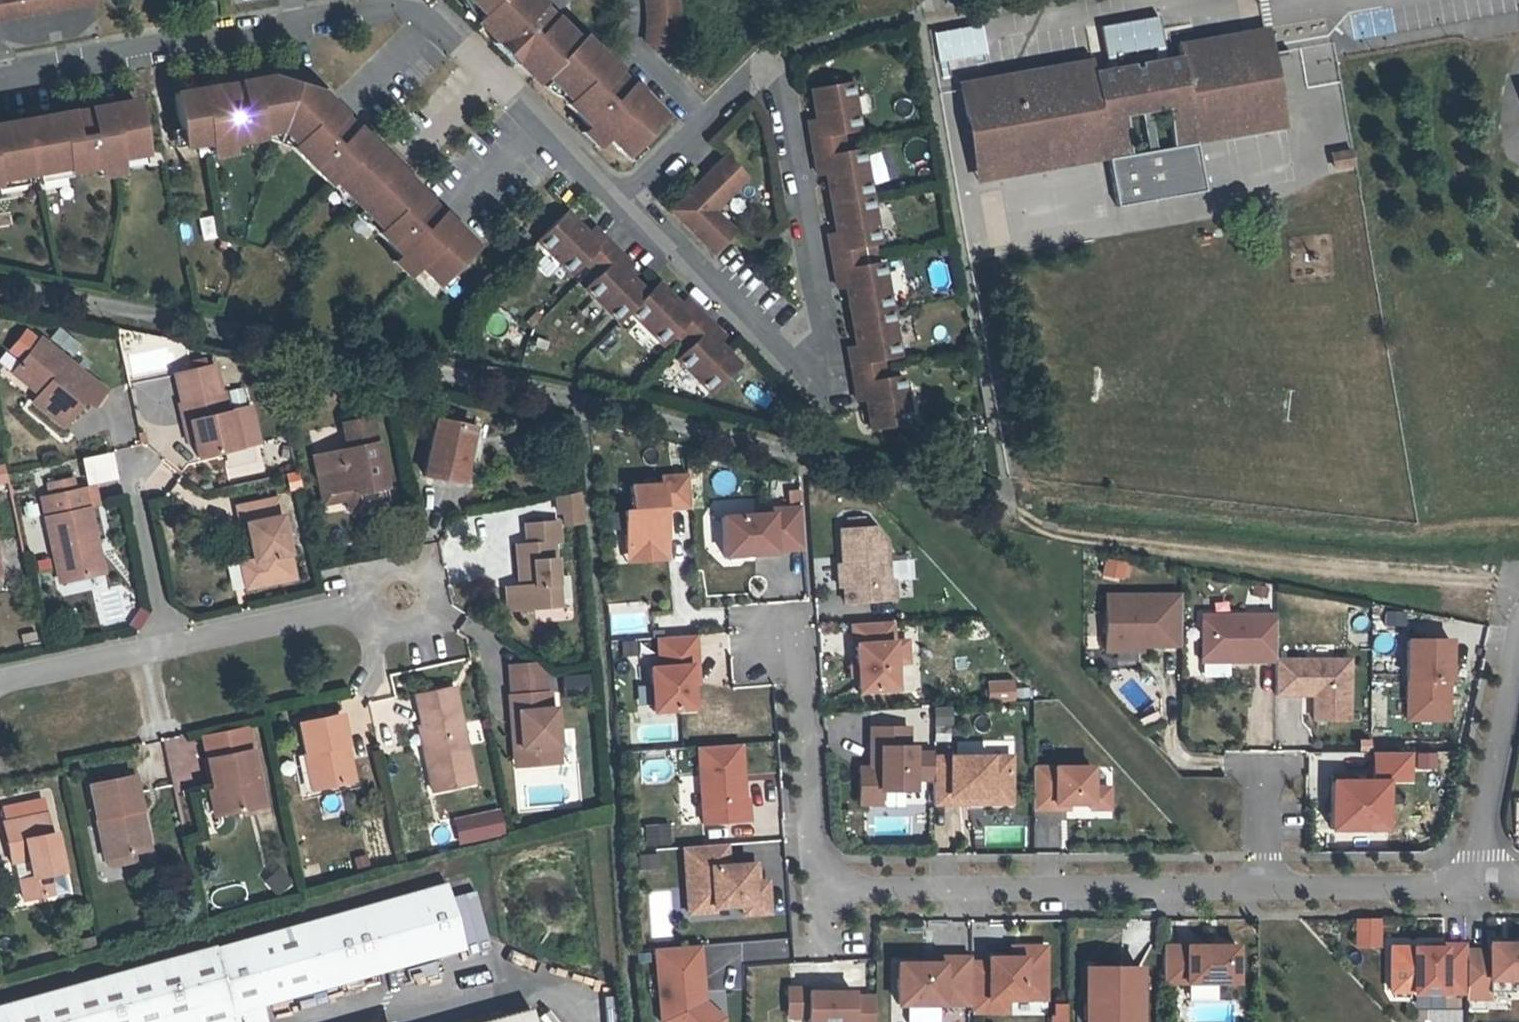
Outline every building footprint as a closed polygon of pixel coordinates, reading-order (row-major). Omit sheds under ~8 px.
[(95,2),(94,0),(0,0),(0,19),(95,2)] [(553,18),(552,18),(539,5),(539,4),(535,0),(468,0),(483,15),(480,18),(499,37),(521,59),(539,78),(543,75),(569,100),(565,104),(588,126),(601,140),(605,137),(623,155),(661,117),(628,84),(627,85),(614,72),(615,71),(581,37),(576,41),(553,18)] [(647,8),(647,22),(645,43),(674,49),(675,42),(677,30),(677,12),(676,0),(646,0),(647,8)] [(1268,50),(1265,29),(1243,34),(1259,124),(1195,136),(1196,142),(1282,126),(1268,50)] [(963,94),(968,124),(990,120),(999,171),(1107,152),(1108,157),(1117,207),(1153,200),(1151,188),(1166,185),(1168,197),(1205,191),(1196,142),(1195,136),(1259,124),(1243,34),(1177,45),(1179,57),(1158,61),(1158,63),(1116,71),(1115,69),(1094,73),(1092,61),(1026,72),(1027,78),(962,89),(963,94)] [(521,59),(499,37),(493,44),(514,65),(521,59)] [(962,89),(1027,78),(1026,72),(961,84),(962,89)] [(426,200),(355,128),(354,129),(340,115),(341,115),(318,92),(270,77),(238,82),(238,83),(220,87),(220,86),(173,94),(183,146),(209,142),(210,147),(230,143),(260,138),(259,133),(280,129),(295,144),(291,147),(327,184),(331,180),(380,230),(376,233),(399,255),(413,269),(416,266),(435,284),(473,247),(440,214),(439,214),(426,201),(426,200)] [(858,130),(850,83),(811,90),(817,120),(808,121),(812,148),(842,143),(840,133),(858,130)] [(134,101),(88,109),(88,110),(70,114),(69,112),(0,124),(0,179),(24,174),(31,173),(37,172),(67,167),(68,172),(99,166),(118,163),(117,158),(144,153),(134,101)] [(999,171),(990,120),(968,124),(978,180),(1108,157),(1107,152),(999,171)] [(601,140),(588,126),(581,133),(595,147),(601,140)] [(295,144),(280,129),(259,133),(260,138),(276,143),(291,147),(295,144)] [(231,152),(230,143),(210,147),(211,156),(231,152)] [(870,196),(861,149),(843,152),(842,143),(812,148),(817,174),(826,173),(831,203),(870,196)] [(1353,164),(1351,151),(1332,155),(1334,167),(1353,164)] [(145,163),(144,153),(117,158),(118,163),(119,168),(145,163)] [(712,211),(746,177),(726,156),(672,210),(714,253),(734,233),(712,211)] [(119,168),(118,163),(99,166),(100,176),(120,173),(119,168)] [(68,177),(68,172),(67,167),(37,172),(39,182),(68,177)] [(24,174),(0,179),(0,189),(26,184),(24,174)] [(1168,197),(1166,185),(1151,188),(1153,200),(1168,197)] [(878,243),(870,196),(831,203),(837,233),(828,235),(833,261),(861,256),(860,246),(878,243)] [(612,247),(593,228),(586,234),(565,213),(537,240),(571,274),(584,261),(591,268),(612,247)] [(646,294),(625,272),(631,266),(612,247),(591,268),(598,275),(585,288),(619,322),(629,311),(646,294)] [(413,269),(399,255),(392,261),(407,275),(413,269)] [(890,309),(881,262),(863,266),(861,256),(833,261),(837,288),(846,286),(852,316),(890,309)] [(683,338),(704,318),(685,298),(678,305),(657,283),(646,294),(629,311),(663,344),(676,332),(683,338)] [(898,356),(890,309),(852,316),(857,346),(848,347),(853,374),(882,369),(880,359),(898,356)] [(738,365),(717,343),(723,337),(704,318),(683,338),(690,345),(677,359),(710,392),(738,365)] [(105,392),(80,371),(71,364),(40,339),(17,366),(44,388),(40,394),(33,402),(64,426),(85,400),(93,407),(105,392)] [(80,371),(89,360),(81,353),(72,364),(80,371)] [(228,411),(223,393),(221,394),(214,365),(174,374),(181,403),(179,404),(183,423),(189,422),(193,440),(197,457),(258,443),(250,406),(247,407),(234,410),(228,411)] [(44,388),(17,366),(13,372),(40,394),(44,388)] [(910,422),(902,376),(883,379),(882,369),(853,374),(857,401),(866,399),(872,429),(910,422)] [(247,407),(241,384),(228,387),(234,410),(247,407)] [(389,501),(371,418),(343,424),(343,426),(346,440),(348,449),(314,456),(322,493),(356,486),(360,507),(389,501)] [(463,453),(468,426),(436,419),(424,476),(462,484),(468,454),(463,453)] [(193,440),(189,422),(183,423),(188,442),(193,440)] [(346,440),(343,426),(334,428),(337,442),(346,440)] [(473,455),(478,428),(468,426),(463,453),(468,454),(473,455)] [(298,492),(295,474),(280,478),(284,495),(298,492)] [(95,541),(84,489),(75,491),(72,479),(48,484),(50,497),(42,498),(60,581),(96,573),(89,542),(95,541)] [(688,481),(627,486),(633,557),(679,553),(676,517),(690,509),(688,481)] [(360,507),(356,486),(322,493),(324,503),(348,498),(350,509),(360,507)] [(584,523),(581,491),(556,497),(557,512),(565,511),(566,525),(584,523)] [(290,559),(277,498),(237,507),(241,526),(245,525),(253,560),(248,561),(254,586),(294,578),(292,571),(294,570),(291,559),(290,559)] [(771,514),(721,517),(724,557),(775,554),(775,551),(803,550),(801,507),(794,508),(771,509),(771,514)] [(558,604),(556,577),(553,543),(559,543),(557,521),(526,524),(527,544),(516,545),(520,586),(512,587),(514,610),(558,606),(558,604)] [(876,527),(842,530),(847,603),(894,600),(893,582),(888,582),(885,541),(876,527)] [(102,572),(95,541),(89,542),(96,573),(102,572)] [(679,553),(633,557),(627,562),(667,559),(679,553)] [(1105,555),(1100,575),(1123,581),(1128,561),(1105,555)] [(254,586),(248,561),(241,563),(246,588),(254,586)] [(570,603),(568,576),(556,577),(558,604),(570,603)] [(1180,645),(1180,596),(1105,596),(1105,651),(1134,651),(1134,646),(1180,645)] [(1202,662),(1275,662),(1275,660),(1275,615),(1202,615),(1202,662)] [(891,621),(851,624),(852,644),(856,644),(859,691),(895,688),(891,621)] [(694,635),(657,638),(660,680),(650,681),(653,713),(693,710),(691,683),(690,666),(696,665),(694,635)] [(1408,720),(1447,720),(1447,694),(1441,695),(1441,687),(1447,687),(1447,680),(1449,680),(1449,640),(1407,640),(1408,720)] [(1349,660),(1275,660),(1275,662),(1275,695),(1314,695),(1314,720),(1349,720),(1349,660)] [(560,763),(555,708),(551,708),(550,692),(551,663),(507,663),(508,696),(510,713),(517,712),(522,766),(560,763)] [(1011,679),(984,682),(986,705),(1013,702),(1011,679)] [(473,783),(452,686),(415,694),(422,725),(428,754),(425,754),(433,792),(473,783)] [(935,736),(953,736),(951,705),(934,705),(935,736)] [(522,766),(517,712),(510,713),(515,767),(522,766)] [(354,781),(340,714),(298,723),(305,754),(311,753),(319,789),(354,781)] [(428,754),(422,725),(418,726),(424,754),(425,754),(428,754)] [(908,727),(870,727),(869,748),(879,748),(879,768),(859,768),(859,804),(880,804),(880,790),(912,790),(912,779),(933,779),(933,757),(933,754),(913,753),(912,747),(907,746),(908,727)] [(263,806),(250,729),(202,737),(219,816),(263,806)] [(169,778),(194,775),(190,734),(164,737),(169,778)] [(740,744),(697,747),(702,823),(748,820),(747,799),(744,799),(740,744)] [(319,789),(311,753),(305,754),(313,790),(319,789)] [(1378,773),(1329,774),(1331,827),(1390,826),(1389,783),(1412,782),(1412,754),(1377,755),(1378,773)] [(1010,757),(933,757),(933,779),(933,804),(949,803),(949,795),(1010,796),(1010,757)] [(1032,768),(1033,809),(1055,809),(1055,804),(1069,804),(1090,804),(1090,813),(1109,813),(1110,788),(1091,787),(1092,767),(1032,768)] [(141,851),(133,812),(141,810),(133,775),(89,784),(105,859),(108,858),(132,853),(141,851)] [(949,803),(949,804),(1010,803),(1010,796),(949,795),(949,803)] [(149,849),(141,810),(133,812),(141,851),(149,849)] [(504,833),(499,810),(495,811),(500,834),(504,833)] [(500,834),(495,811),(456,819),(461,843),(500,834)] [(63,871),(55,833),(50,833),(46,813),(8,821),(12,841),(7,842),(11,862),(16,860),(28,858),(32,876),(20,879),(24,900),(54,893),(50,874),(63,871)] [(12,841),(8,821),(3,822),(7,842),(12,841)] [(643,823),(645,846),(672,844),(670,821),(643,823)] [(725,844),(682,847),(686,896),(713,894),(714,907),(742,905),(742,915),(769,913),(767,881),(757,882),(755,864),(726,866),(725,844)] [(657,865),(655,851),(637,854),(639,868),(657,865)] [(134,861),(132,853),(108,858),(110,866),(134,861)] [(32,876),(28,858),(16,860),(20,879),(32,876)] [(369,867),(367,858),(354,861),(356,870),(369,867)] [(290,881),(279,869),(265,883),(277,894),(290,881)] [(68,873),(53,874),(55,895),(69,894),(68,873)] [(464,947),(450,898),(446,884),(185,957),(184,956),(0,1007),(0,1021),(267,1021),(262,1004),(464,947)] [(476,891),(450,898),(464,947),(466,953),(491,946),(476,891)] [(713,894),(686,896),(687,913),(713,912),(713,907),(714,907),(713,894)] [(1379,917),(1352,918),(1353,948),(1380,948),(1379,917)] [(655,947),(661,1021),(677,1020),(680,1021),(722,1021),(722,1019),(698,998),(701,995),(698,944),(655,947)] [(1465,951),(1465,999),(1488,999),(1488,989),(1488,981),(1509,981),(1518,981),(1518,944),(1487,944),(1487,951),(1465,951)] [(1237,946),(1162,946),(1163,982),(1236,982),(1237,946)] [(1461,948),(1415,946),(1413,990),(1458,992),(1461,948)] [(987,963),(971,963),(970,1004),(970,1013),(987,1013),(987,999),(1045,999),(1044,947),(1022,947),(1022,958),(1010,958),(987,958),(987,963)] [(1022,947),(1010,947),(1010,958),(1022,958),(1022,947)] [(896,1004),(970,1004),(971,963),(971,958),(940,958),(939,964),(896,964),(896,1004)] [(1085,966),(1085,1021),(1143,1021),(1143,966),(1085,966)] [(1509,981),(1488,981),(1488,989),(1500,989),(1509,981)] [(789,987),(790,1014),(811,1014),(811,1021),(821,1021),(852,1021),(876,1021),(876,994),(862,994),(862,986),(789,987)] [(987,999),(987,1013),(1045,1012),(1045,999),(987,999)] [(1052,1021),(1068,1021),(1067,1002),(1051,1002),(1052,1021)] [(536,1005),(475,1021),(541,1021),(536,1005)] [(1431,1021),(1459,1021),(1460,1011),(1431,1010),(1431,1021)]
